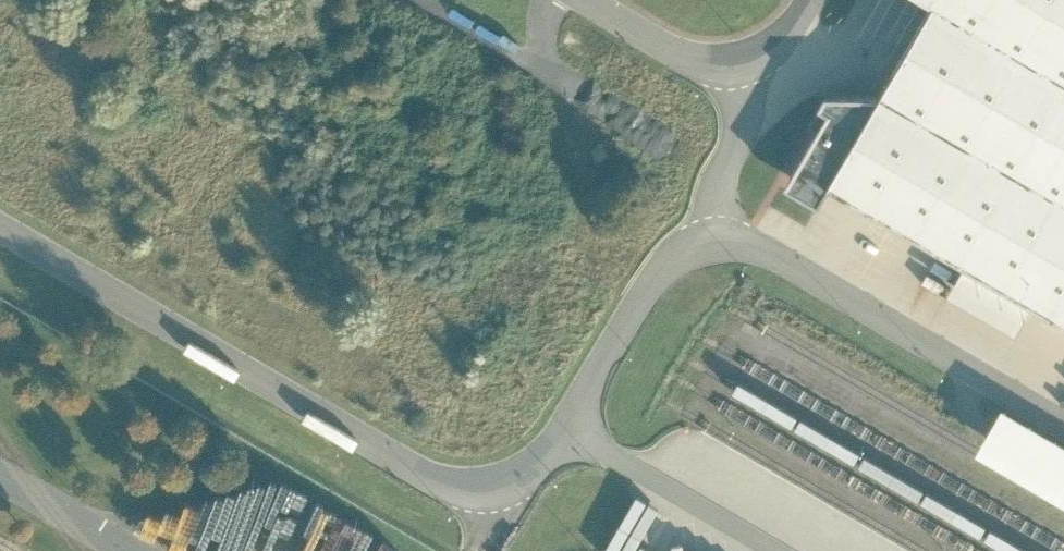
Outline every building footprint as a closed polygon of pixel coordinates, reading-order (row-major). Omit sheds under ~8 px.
[(703,0),(676,0),(698,11),(703,0)] [(874,85),(820,85),(813,97),(823,103),(778,180),(811,199),(823,178),(1063,317),(1063,0),(924,0),(874,85)] [(1002,405),(976,447),(1063,498),(1063,442),(1002,405)]
